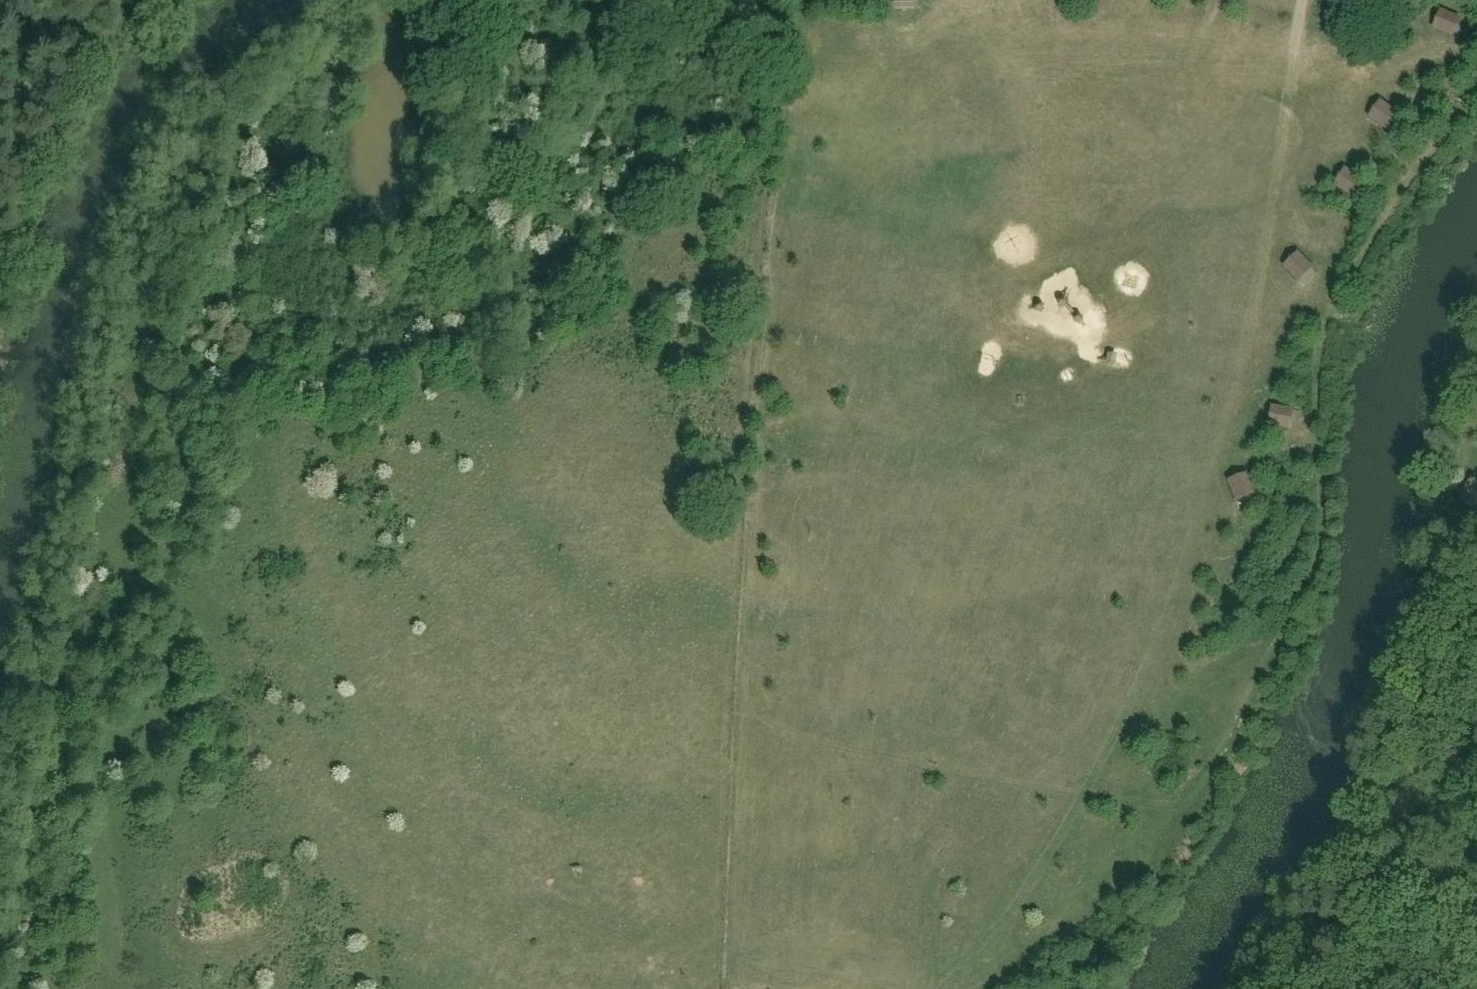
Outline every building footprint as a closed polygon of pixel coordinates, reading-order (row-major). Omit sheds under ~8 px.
[(1453,38),(1457,21),(1438,16),(1434,33),(1453,38)] [(1378,104),(1368,119),(1384,129),(1394,115),(1378,104)] [(1344,172),(1336,187),(1353,196),(1361,181),(1344,172)] [(1294,257),(1282,269),(1296,283),(1308,270),(1294,257)] [(1267,409),(1266,426),(1285,428),(1286,411),(1267,409)] [(1245,479),(1229,486),(1236,503),(1252,497),(1245,479)]
